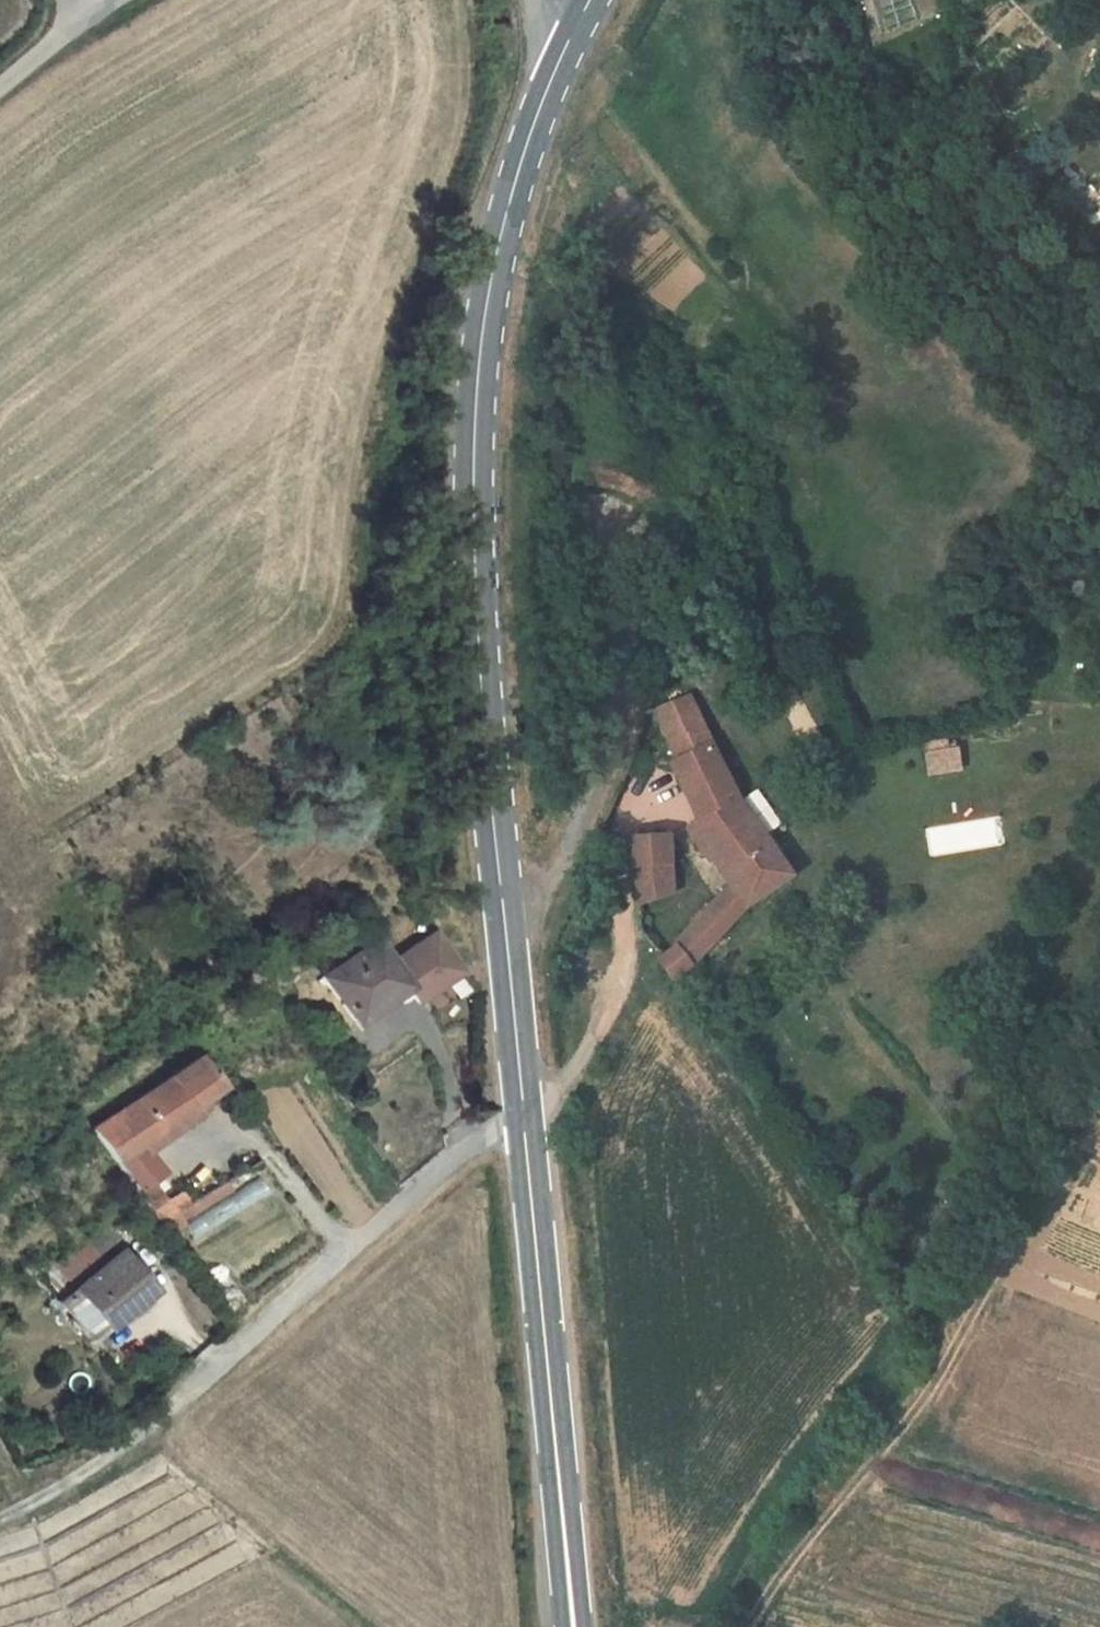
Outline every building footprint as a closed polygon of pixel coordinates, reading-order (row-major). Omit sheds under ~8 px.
[(672,763),(699,821),(690,828),(732,884),(674,947),(676,949),(658,962),(674,982),(692,967),(746,908),(748,907),(792,876),(735,796),(688,696),(655,708),(679,760),(672,763)] [(923,774),(958,772),(956,740),(921,742),(923,774)] [(630,842),(636,905),(673,893),(671,841),(630,842)] [(438,932),(391,963),(405,984),(418,1003),(465,971),(438,932)] [(377,941),(324,978),(356,1024),(379,1008),(376,1004),(405,984),(391,963),(377,941)] [(156,1132),(200,1100),(219,1086),(197,1056),(94,1131),(136,1189),(159,1172),(139,1144),(156,1132)] [(200,1100),(156,1132),(161,1139),(205,1107),(200,1100)] [(175,1230),(192,1212),(173,1194),(155,1212),(175,1230)] [(38,1266),(63,1300),(77,1289),(67,1277),(52,1256),(38,1266)] [(81,1328),(86,1335),(102,1322),(145,1289),(128,1267),(120,1256),(102,1271),(77,1289),(63,1300),(61,1301),(73,1316),(81,1328)] [(91,1257),(67,1277),(77,1289),(102,1271),(91,1257)] [(132,1264),(128,1267),(145,1289),(102,1322),(107,1329),(155,1292),(132,1264)] [(73,1316),(68,1319),(77,1331),(81,1328),(73,1316)]
